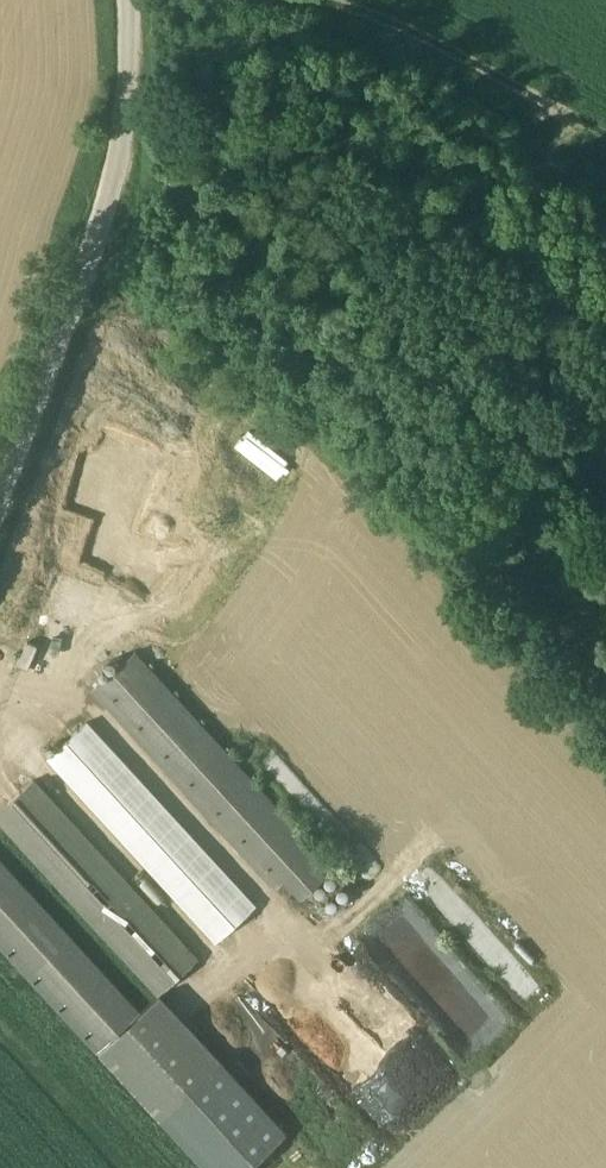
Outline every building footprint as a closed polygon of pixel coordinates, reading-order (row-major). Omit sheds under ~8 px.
[(298,899),(335,866),(138,651),(94,691),(275,890),(282,883),(298,899)] [(47,758),(216,943),(259,905),(91,721),(47,758)] [(176,979),(202,955),(37,775),(0,809),(0,817),(160,993),(176,979)] [(158,1120),(202,1167),(249,1167),(288,1132),(160,993),(137,1015),(0,865),(0,948),(158,1120)] [(356,932),(465,1061),(513,1020),(404,892),(356,932)] [(374,1111),(397,1136),(456,1082),(434,1057),(374,1111)]
